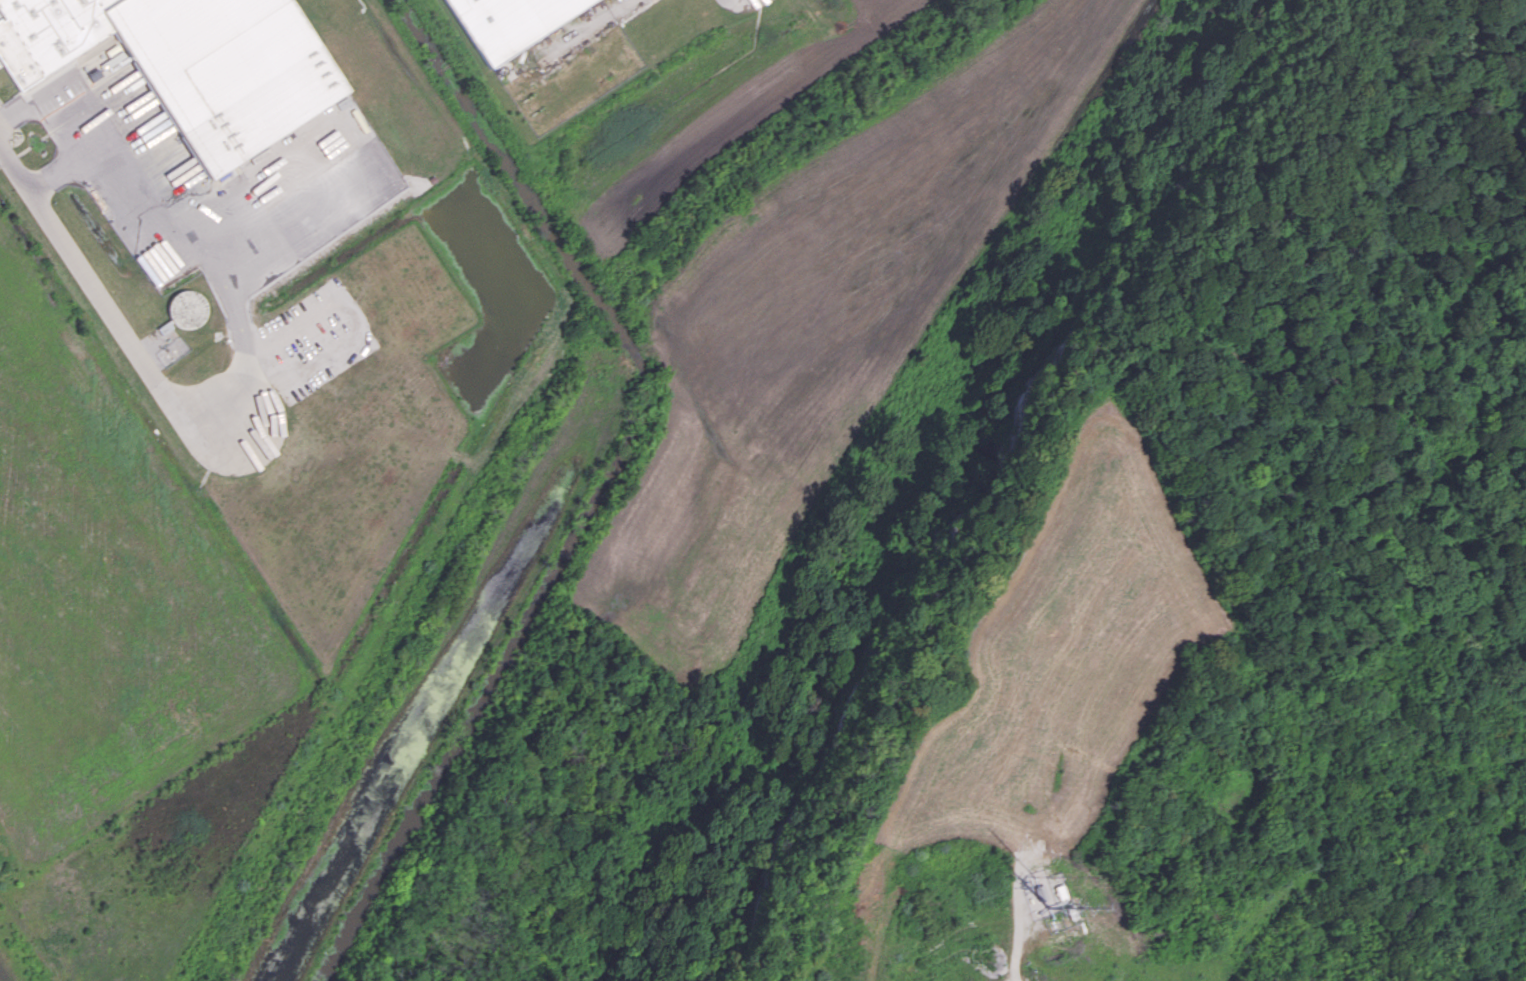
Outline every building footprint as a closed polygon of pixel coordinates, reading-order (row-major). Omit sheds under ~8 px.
[(289,0),(0,0),(0,16),(33,70),(40,74),(112,29),(179,132),(317,44),(289,0)] [(590,0),(450,0),(493,64),(590,0)] [(206,295),(175,289),(169,324),(200,329),(206,295)]
